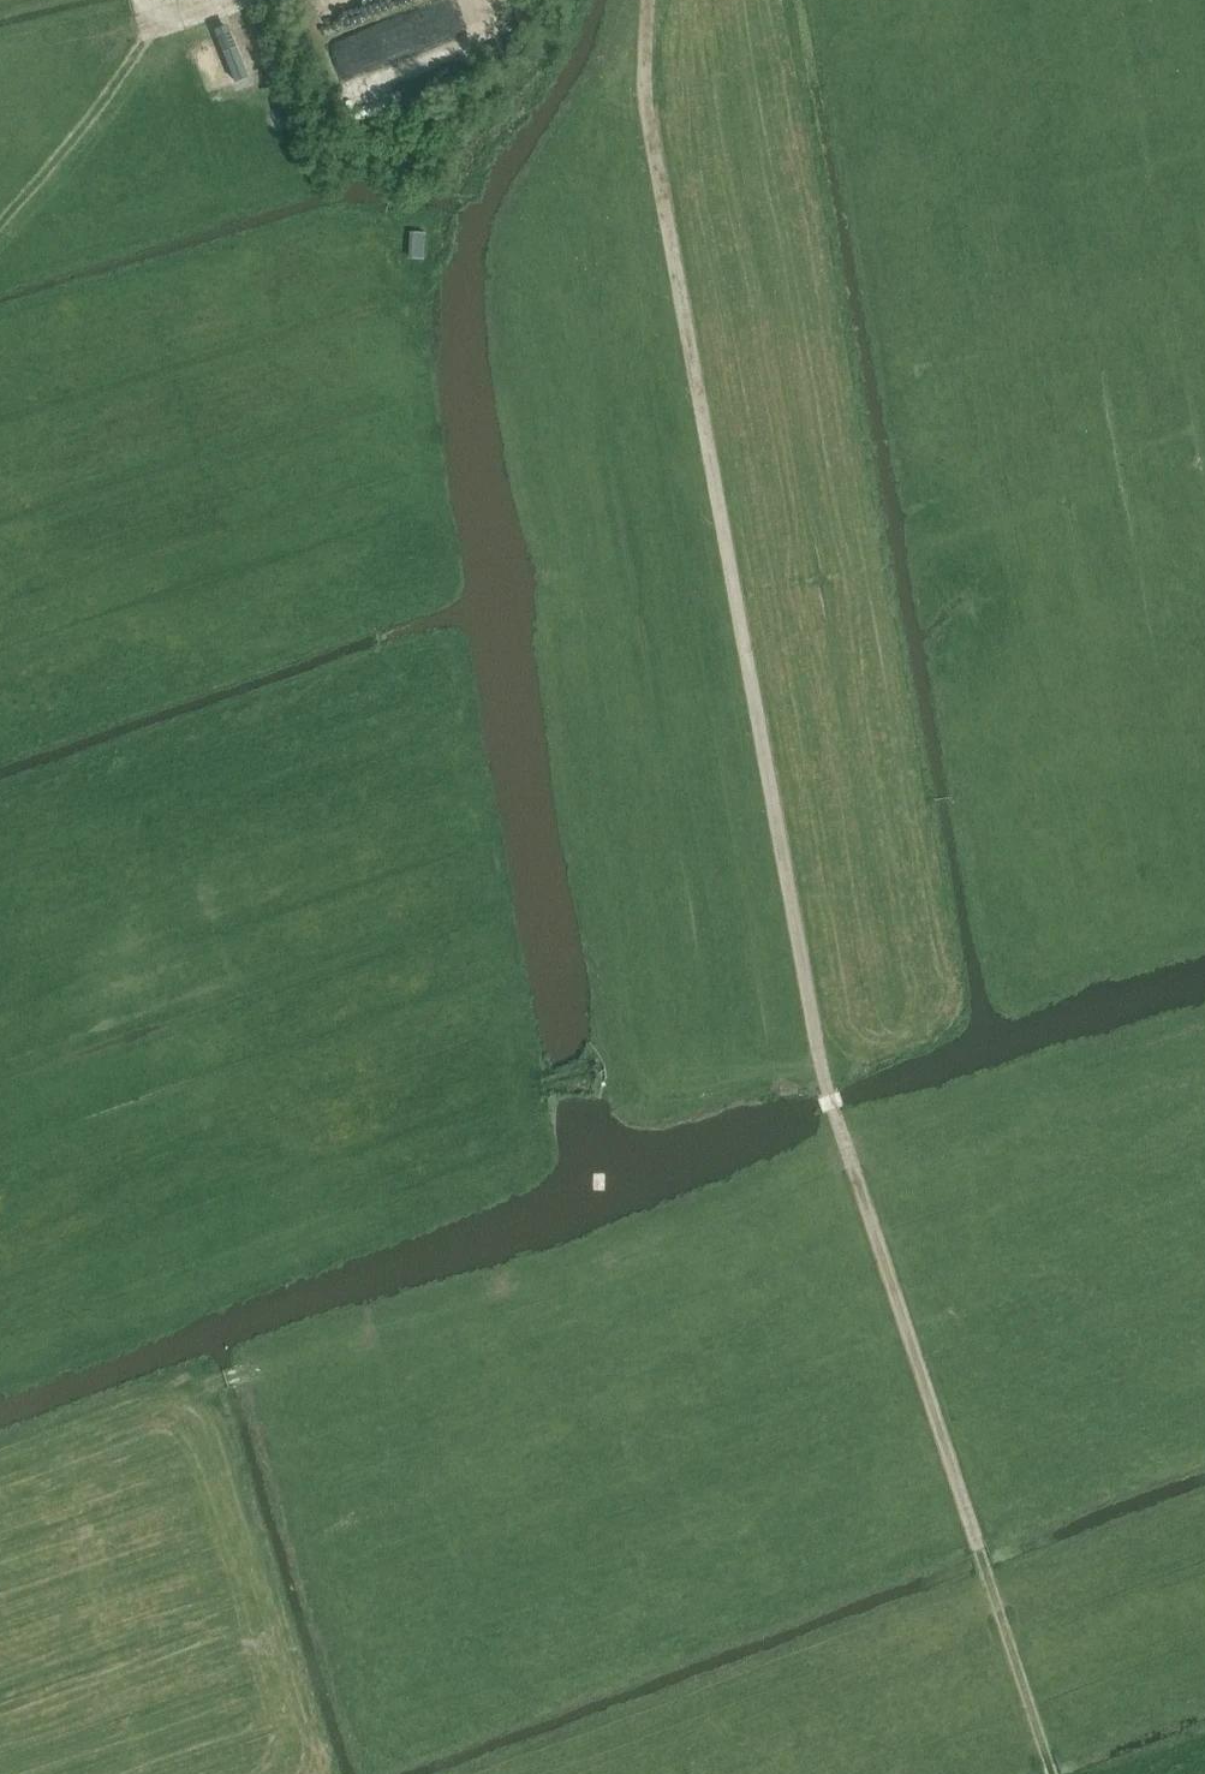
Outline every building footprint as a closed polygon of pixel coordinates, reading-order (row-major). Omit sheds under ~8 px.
[(425,233),(414,233),(414,237),(409,241),(409,251),(413,254),(413,260),(425,260),(425,255),(429,250),(430,242),(425,237),(425,233)]
